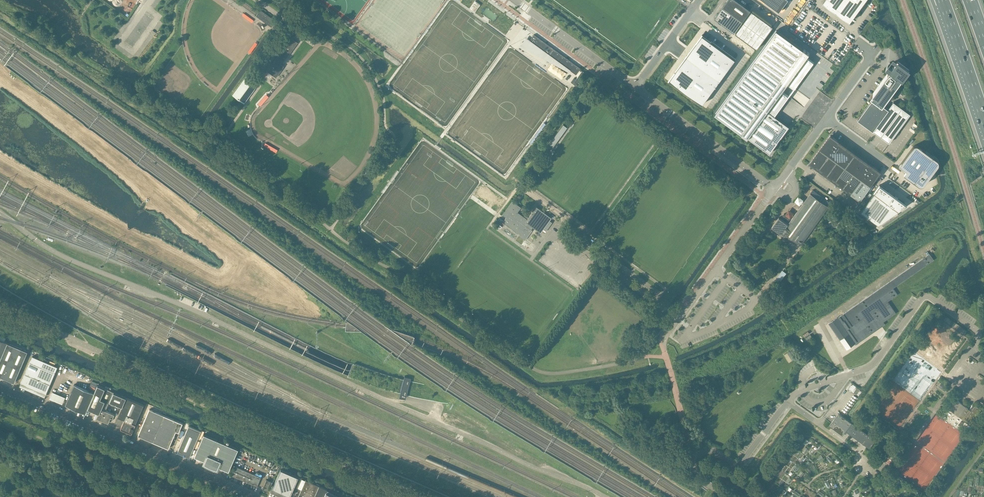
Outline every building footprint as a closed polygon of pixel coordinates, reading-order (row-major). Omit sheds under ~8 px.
[(715,17),(735,32),(751,10),(738,0),(728,0),(715,17)] [(767,2),(779,11),(788,0),(764,0),(767,2)] [(824,0),(823,2),(824,2),(826,4),(827,5),(827,4),(830,6),(829,6),(830,7),(831,8),(832,8),(835,10),(835,11),(837,12),(837,11),(839,13),(840,14),(843,16),(842,16),(843,16),(846,18),(846,19),(847,18),(849,20),(849,21),(850,21),(851,20),(851,19),(852,17),(853,17),(853,16),(854,16),(854,15),(854,16),(855,14),(856,12),(857,11),(858,9),(859,8),(860,7),(859,7),(858,6),(860,3),(862,1),(863,0),(824,0)] [(473,3),(470,8),(475,12),(478,7),(480,4),(475,1),(473,3)] [(256,15),(257,16),(271,27),(275,21),(276,21),(260,9),(258,12),(256,15)] [(752,10),(735,33),(757,49),(757,48),(773,26),(752,10)] [(282,34),(275,44),(277,45),(284,35),(282,34)] [(580,68),(534,34),(530,40),(529,39),(528,39),(527,39),(526,39),(525,40),(524,40),(524,41),(524,42),(523,42),(523,43),(523,44),(524,45),(524,46),(525,47),(529,49),(533,51),(537,52),(538,52),(539,52),(540,52),(541,52),(542,52),(543,51),(544,51),(576,74),(579,69),(580,68)] [(702,34),(669,79),(703,103),(735,58),(702,34)] [(287,57),(289,54),(298,42),(291,37),(279,52),(280,52),(286,57),(287,57)] [(267,70),(275,76),(276,77),(284,66),(281,64),(286,57),(280,52),(267,70)] [(755,59),(716,113),(742,133),(748,137),(750,138),(770,153),(789,126),(775,115),(789,96),(782,91),(787,82),(788,82),(783,78),(782,78),(755,59)] [(889,142),(910,114),(894,101),(888,109),(883,105),(902,79),(903,80),(905,77),(904,76),(910,68),(898,60),(894,65),(890,62),(886,67),(890,70),(871,97),(873,98),(858,119),(889,142)] [(578,76),(573,83),(575,85),(584,73),(579,69),(576,74),(578,76)] [(258,83),(256,82),(247,75),(232,94),(244,103),(245,102),(246,101),(258,83)] [(839,141),(830,135),(810,163),(815,166),(816,165),(823,170),(823,171),(822,171),(832,178),(832,177),(840,182),(839,183),(848,190),(849,189),(856,194),(855,195),(860,199),(880,172),(871,165),(871,166),(869,165),(864,161),(863,161),(859,158),(860,158),(849,151),(845,148),(841,145),(840,144),(839,142),(839,141)] [(907,170),(904,174),(919,185),(920,185),(922,185),(924,185),(925,184),(926,183),(934,172),(939,165),(939,164),(939,162),(939,160),(938,159),(919,145),(918,145),(916,145),(915,145),(914,145),(913,146),(899,165),(907,170)] [(879,184),(860,210),(879,224),(907,204),(879,184)] [(779,217),(772,227),(786,238),(799,247),(831,203),(813,190),(788,224),(779,217)] [(537,228),(540,231),(550,217),(541,211),(542,210),(536,206),(527,219),(517,212),(521,207),(512,201),(502,214),(506,217),(504,220),(502,222),(518,233),(519,233),(520,233),(519,235),(525,240),(532,230),(531,229),(533,227),(536,229),(537,228)] [(500,217),(494,224),(500,228),(502,226),(500,225),(502,222),(504,220),(500,217)] [(837,317),(829,323),(840,339),(847,349),(855,343),(856,344),(882,326),(885,324),(884,321),(896,313),(888,301),(897,294),(893,288),(934,259),(931,255),(930,253),(838,318),(837,317)] [(0,359),(0,376),(14,382),(27,351),(7,343),(0,359)] [(792,349),(787,352),(792,360),(797,356),(792,349)] [(32,356),(20,385),(45,395),(57,366),(32,356)] [(349,371),(348,374),(357,378),(369,383),(382,387),(397,391),(413,396),(443,402),(452,403),(425,385),(412,382),(392,376),(372,370),(352,363),(351,366),(349,371)] [(941,382),(939,386),(939,387),(945,391),(948,387),(941,382)] [(852,383),(848,388),(854,392),(857,387),(852,383)] [(94,393),(88,408),(95,411),(98,413),(96,417),(108,422),(110,417),(112,417),(114,414),(106,410),(109,401),(114,391),(105,388),(98,384),(94,393)] [(85,413),(88,408),(94,393),(74,385),(65,405),(85,413)] [(120,428),(125,430),(131,432),(143,404),(126,397),(114,391),(109,401),(122,406),(117,416),(123,419),(120,428)] [(964,420),(966,422),(970,425),(981,409),(976,405),(974,406),(972,405),(969,409),(955,398),(955,399),(950,406),(966,418),(964,420)] [(168,448),(169,446),(176,431),(178,432),(182,423),(149,409),(138,435),(168,448)] [(839,413),(831,423),(829,425),(843,435),(846,431),(850,434),(856,426),(839,413)] [(188,426),(177,452),(189,457),(200,431),(188,426)] [(850,434),(852,436),(870,448),(876,440),(856,426),(850,434)] [(209,465),(212,466),(213,466),(223,442),(204,434),(194,456),(205,460),(204,462),(205,463),(207,464),(209,465)] [(218,466),(228,471),(238,449),(223,442),(213,466),(215,467),(217,468),(218,466)] [(235,466),(231,475),(257,486),(262,474),(256,472),(255,475),(235,466)] [(270,492),(282,496),(289,496),(293,486),(298,488),(301,479),(280,470),(270,492)] [(266,490),(268,486),(270,481),(266,479),(262,488),(266,490)] [(297,496),(314,496),(316,496),(323,496),(326,489),(305,480),(298,495),(297,496)]
